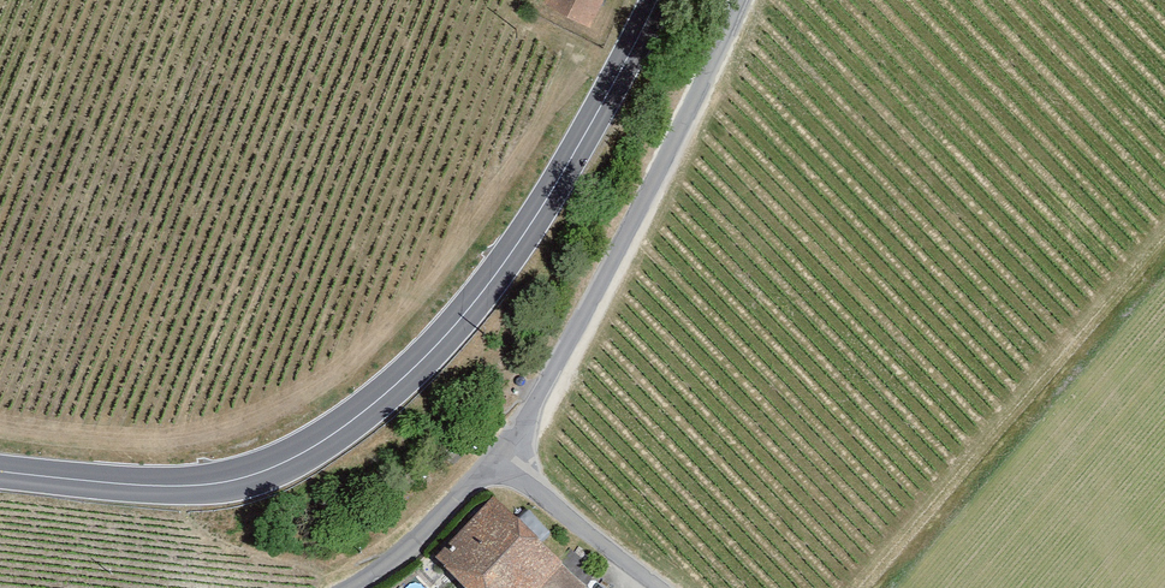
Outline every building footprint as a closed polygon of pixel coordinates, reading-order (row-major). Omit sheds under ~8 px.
[(590,26),(603,0),(548,0),(546,4),(590,26)] [(462,587),(586,587),(490,501),(434,562),(462,587)]
